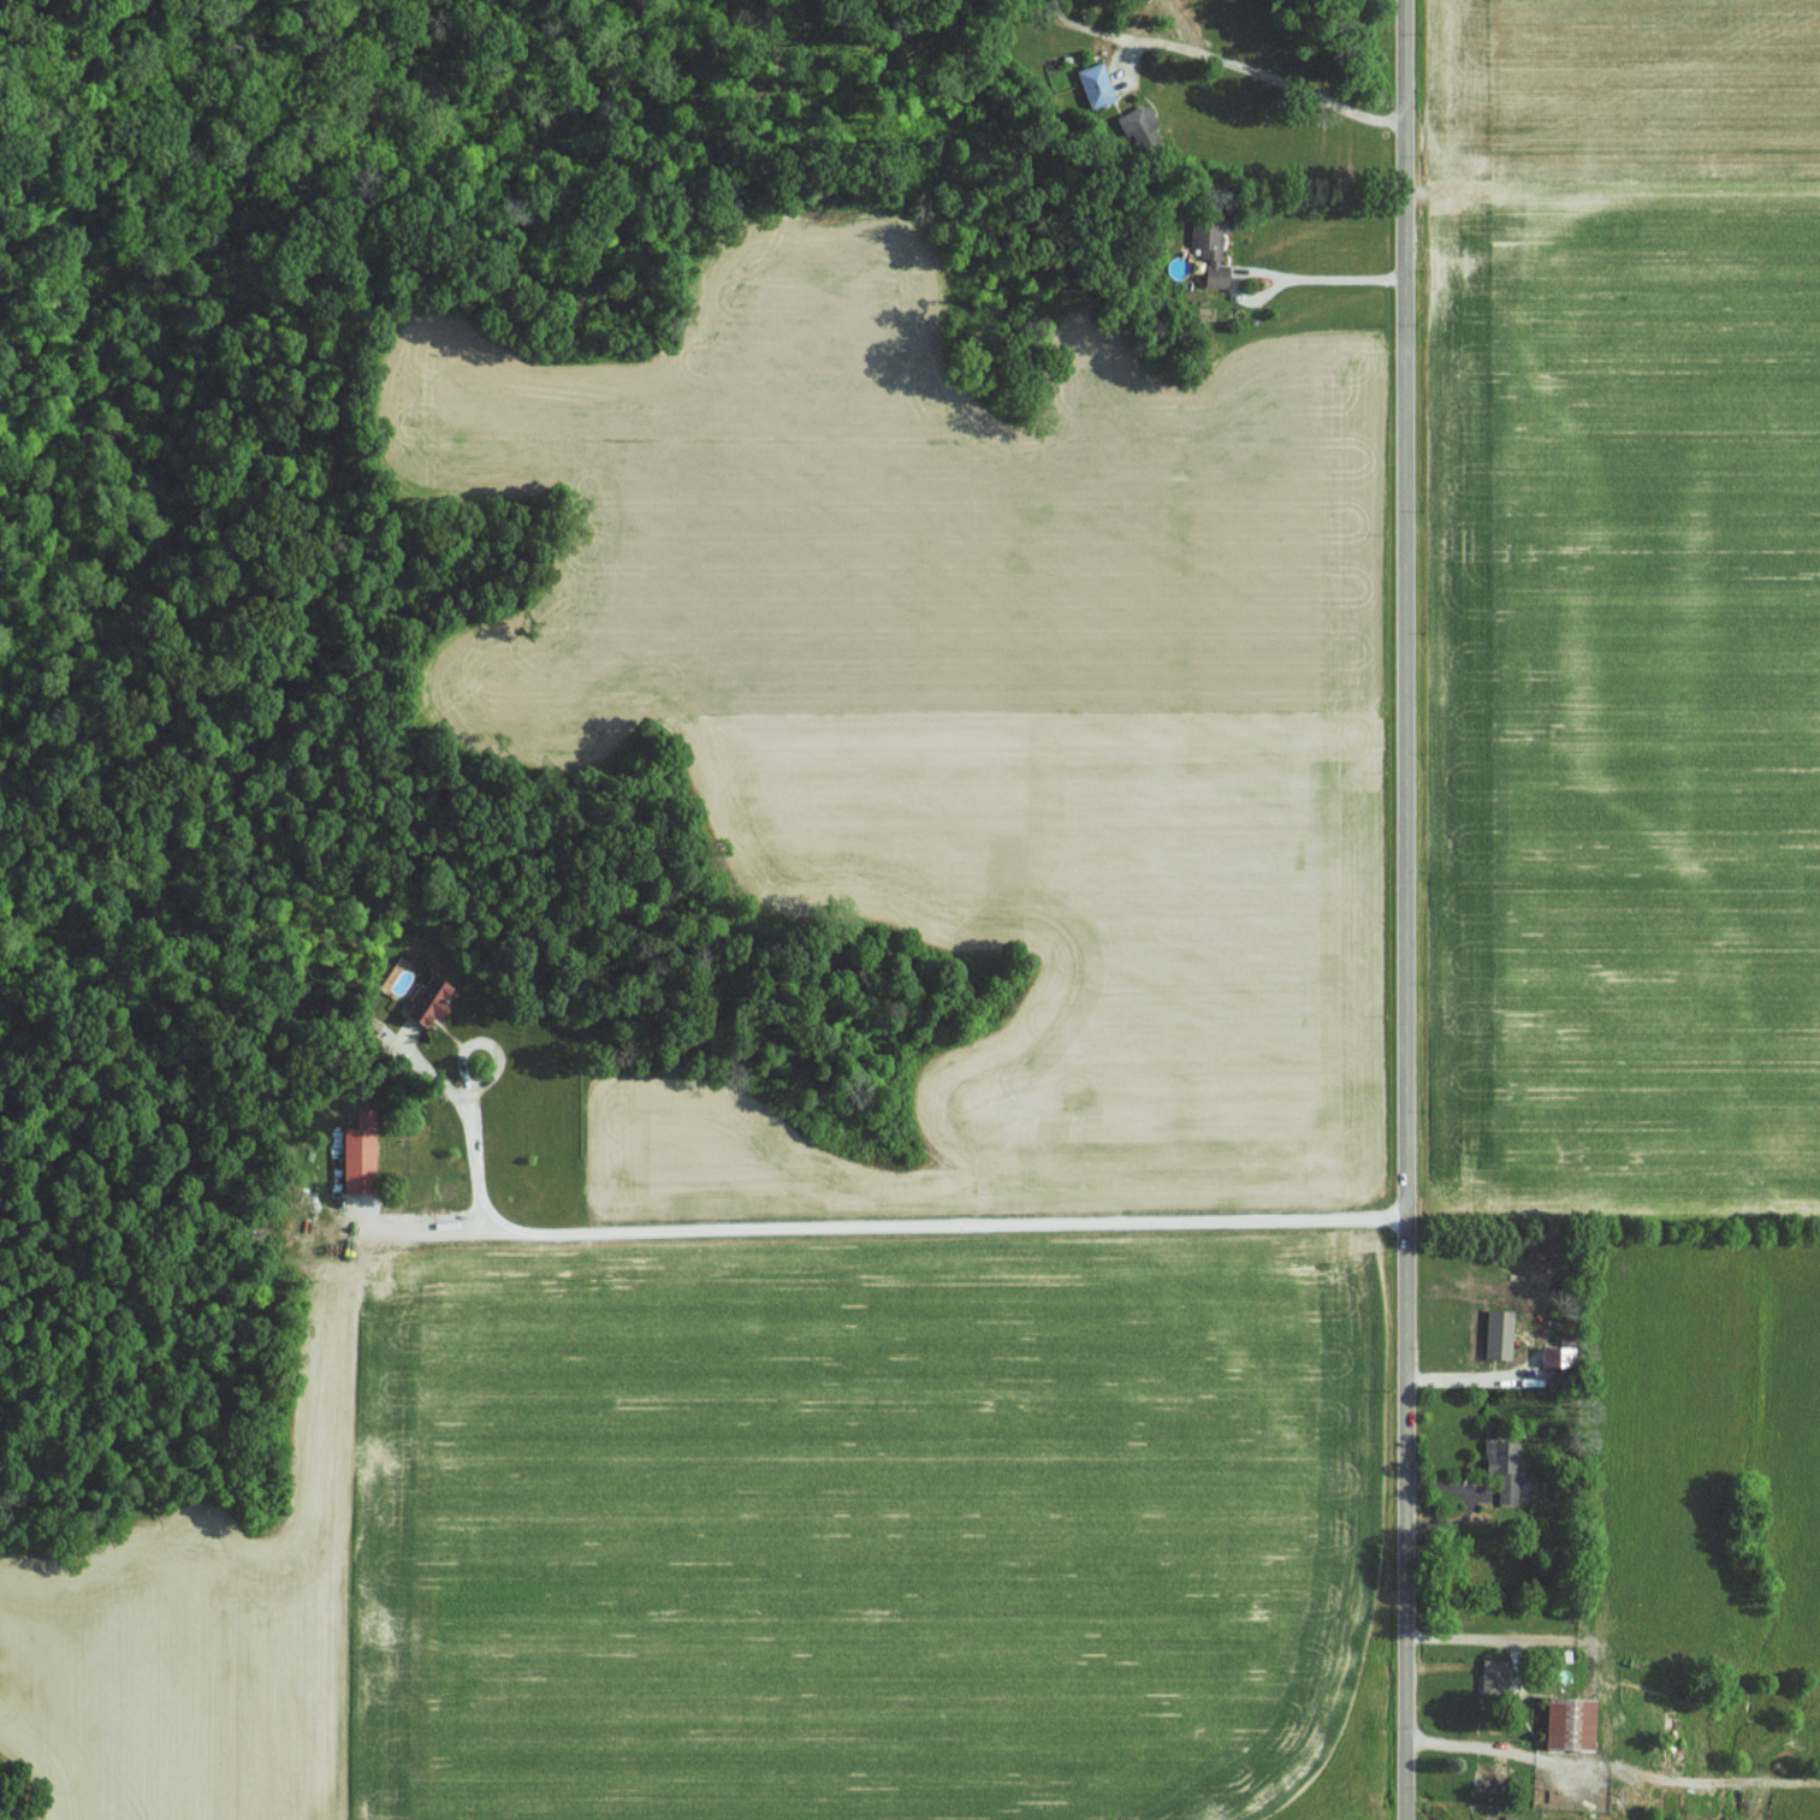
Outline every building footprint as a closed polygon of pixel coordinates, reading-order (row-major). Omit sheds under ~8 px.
[(1087,108),(1113,99),(1099,61),(1073,70),(1087,108)] [(1146,103),(1114,115),(1122,137),(1132,133),(1140,156),(1163,148),(1146,103)] [(1189,247),(1197,247),(1197,257),(1203,257),(1203,285),(1217,285),(1217,244),(1215,244),(1215,224),(1189,224),(1189,247)] [(423,1028),(428,1015),(436,1019),(450,987),(427,976),(416,999),(410,996),(400,1018),(423,1028)] [(369,1130),(339,1130),(338,1194),(355,1194),(355,1182),(368,1183),(369,1130)] [(1509,1360),(1511,1311),(1484,1309),(1482,1359),(1509,1360)] [(1558,1348),(1539,1347),(1538,1367),(1557,1367),(1558,1348)] [(1517,1442),(1483,1441),(1482,1473),(1498,1473),(1497,1504),(1516,1504),(1517,1442)] [(1479,1688),(1505,1689),(1506,1660),(1480,1659),(1479,1688)] [(1542,1747),(1591,1748),(1592,1698),(1543,1697),(1542,1747)]
